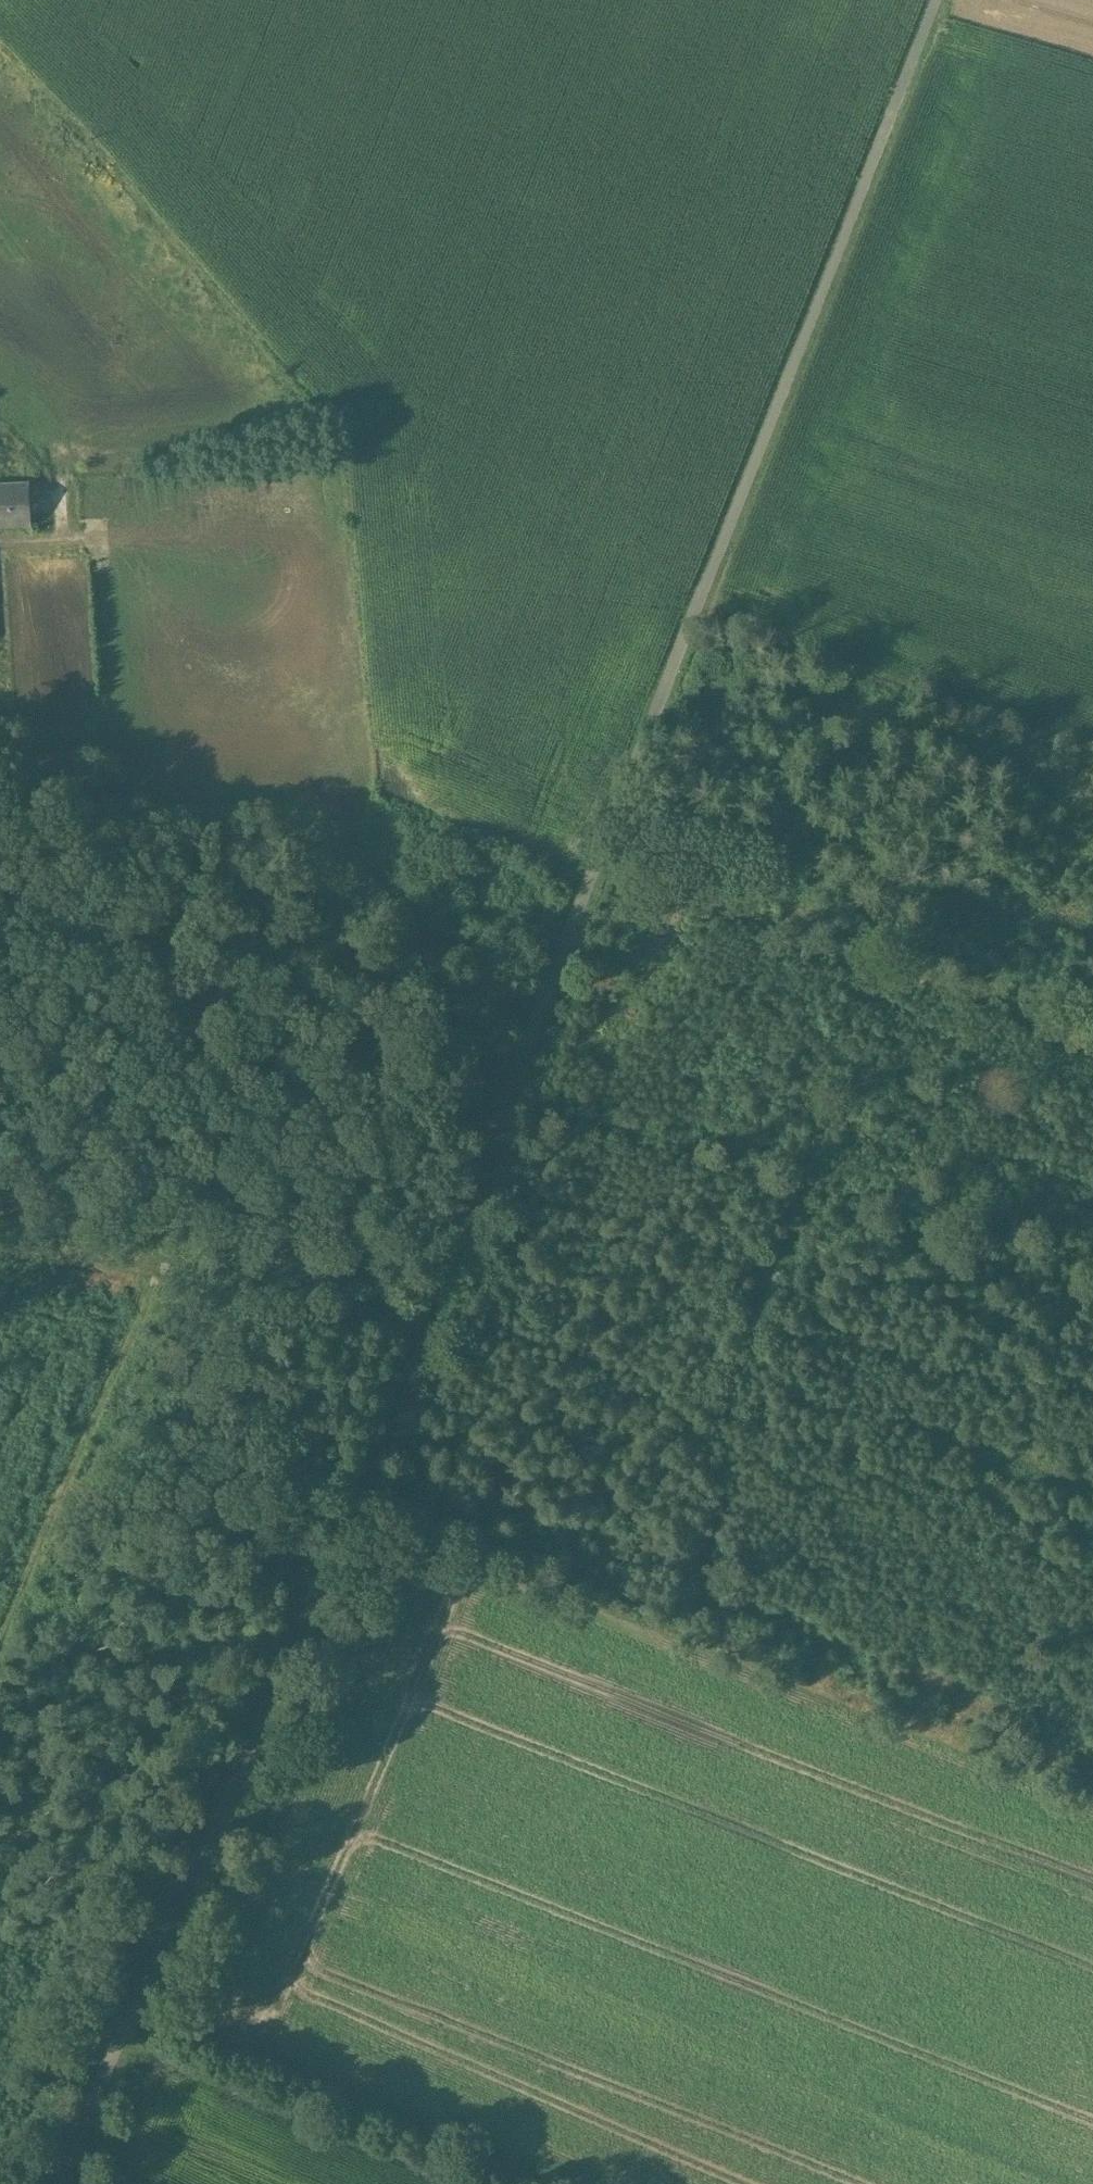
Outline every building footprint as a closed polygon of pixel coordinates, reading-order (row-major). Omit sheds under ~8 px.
[(0,486),(0,525),(30,524),(28,485),(0,486)]
